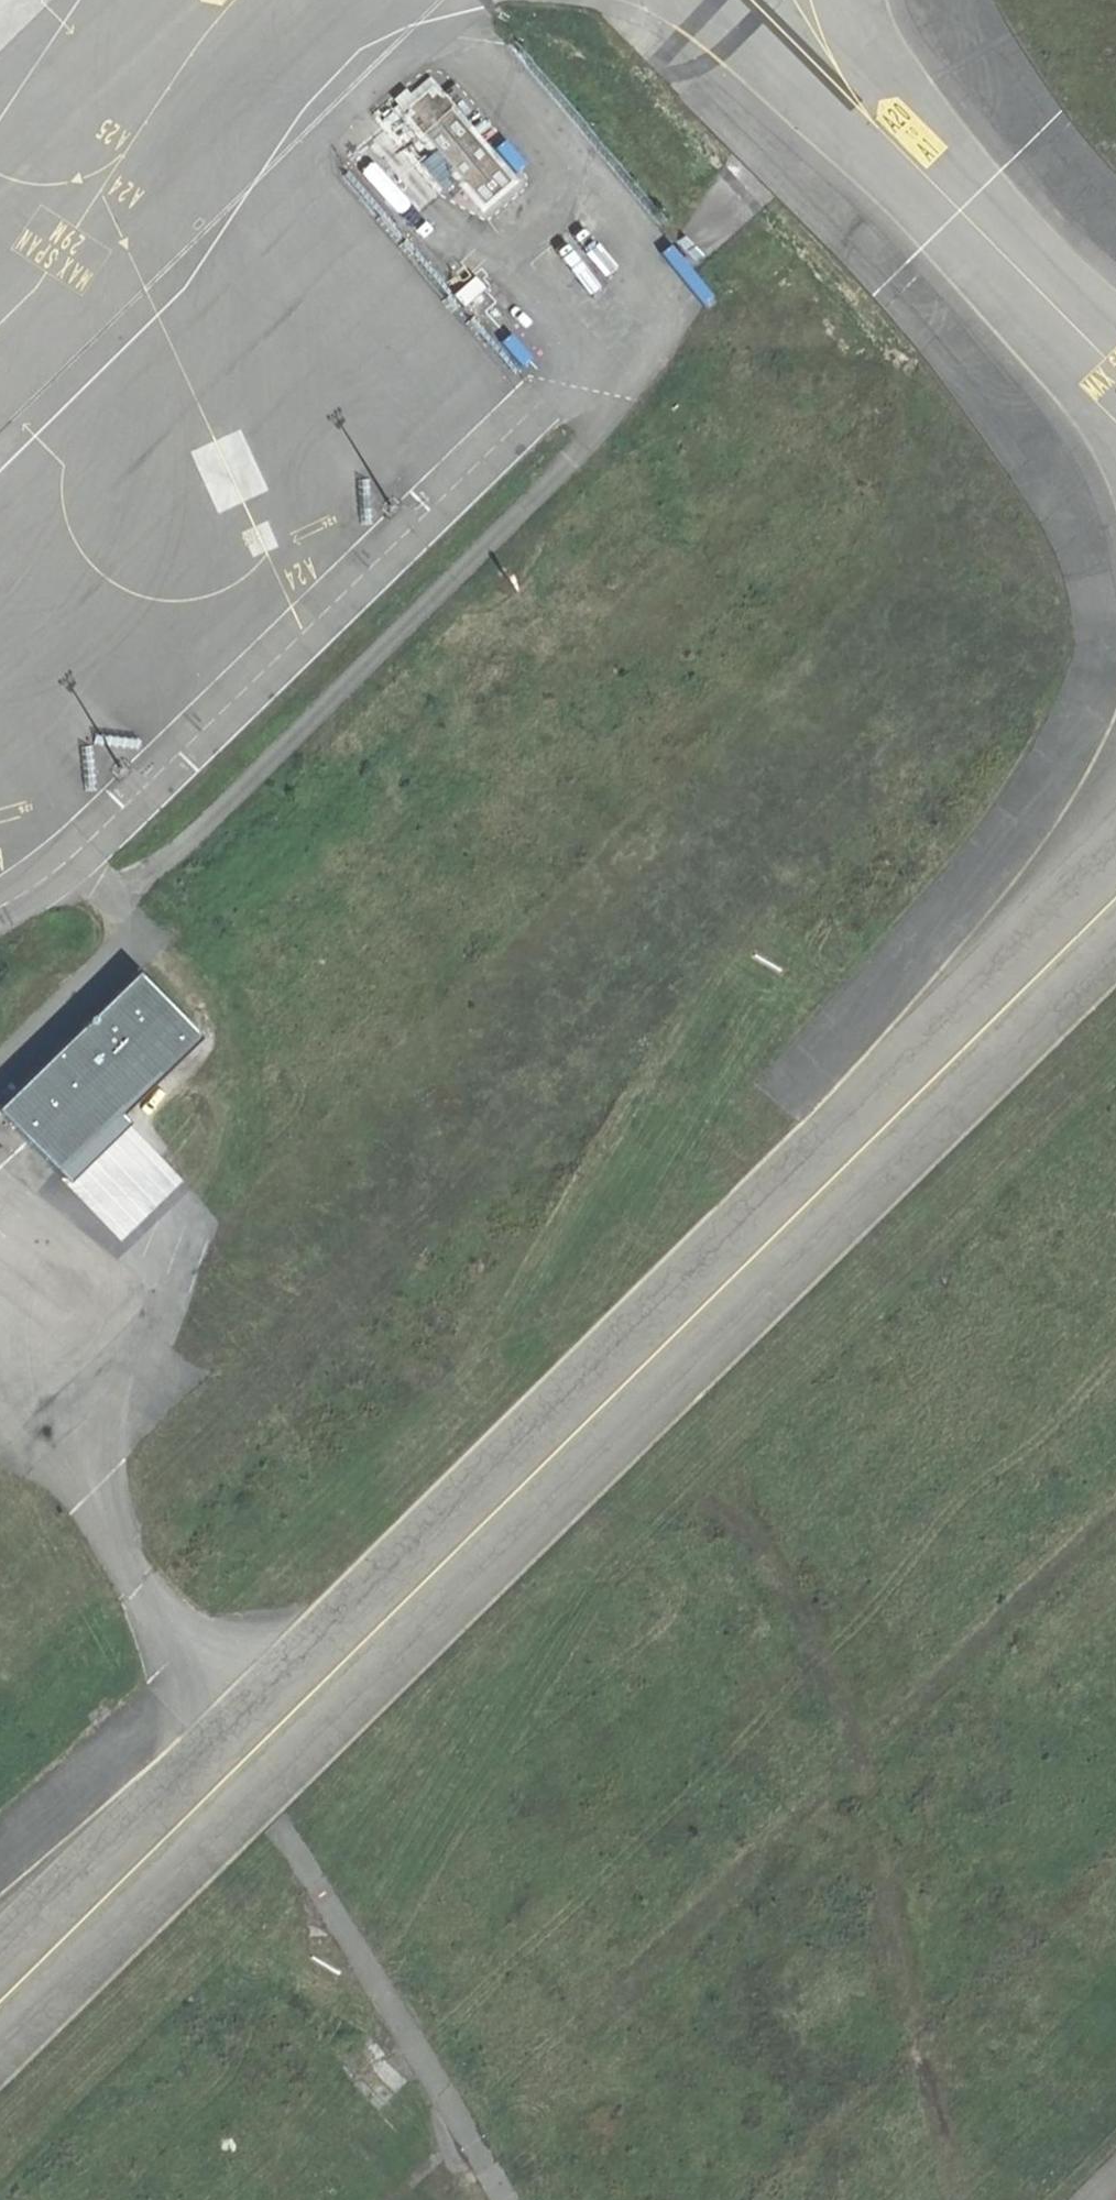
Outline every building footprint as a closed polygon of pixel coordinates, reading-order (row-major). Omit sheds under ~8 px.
[(521,179),(433,72),(381,116),(443,192),(462,180),(487,208),(521,179)] [(202,1035),(139,971),(0,1107),(0,1110),(61,1172),(126,1109),(202,1035)]
